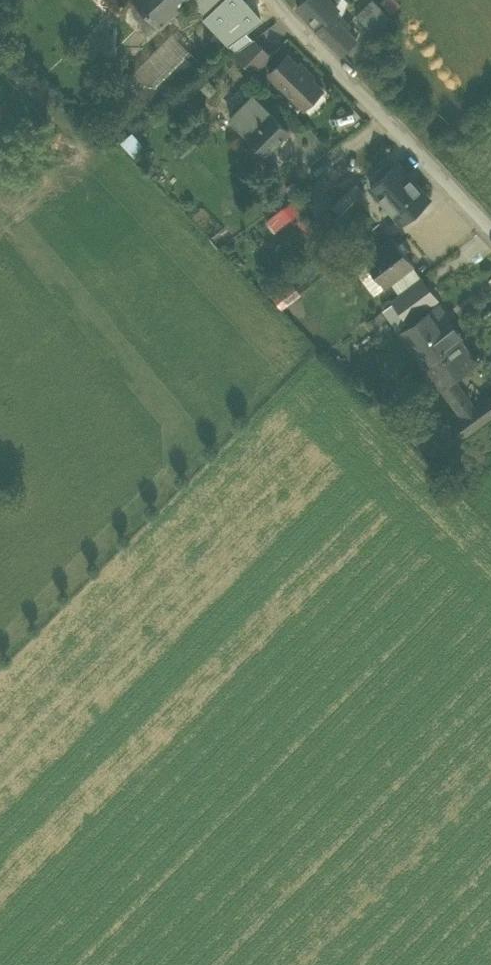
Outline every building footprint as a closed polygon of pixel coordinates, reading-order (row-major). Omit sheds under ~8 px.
[(148,40),(189,0),(125,0),(117,8),(148,40)] [(207,16),(224,0),(191,0),(207,16)] [(230,43),(246,30),(261,19),(244,0),(224,0),(207,16),(206,17),(230,43)] [(342,52),(357,38),(336,17),(320,0),(311,0),(301,10),(342,52)] [(343,0),(320,0),(336,17),(342,11),(337,6),(343,0)] [(374,32),(390,16),(375,0),(370,0),(356,13),(374,32)] [(381,1),(391,13),(401,4),(397,0),(382,0),(381,1)] [(230,43),(236,51),(253,38),(246,30),(230,43)] [(172,32),(123,80),(150,108),(199,61),(172,32)] [(233,53),(253,72),(270,55),(253,38),(236,51),(233,53)] [(270,72),(304,107),(321,89),(287,55),(270,72)] [(261,115),(267,109),(253,96),(231,118),(248,135),(264,119),(261,115)] [(248,135),(266,154),(289,131),(267,109),(261,115),(264,119),(248,135)] [(120,142),(134,158),(146,147),(133,131),(120,142)] [(398,162),(371,186),(402,222),(430,197),(398,162)] [(342,195),(325,175),(312,186),(329,206),(330,205),(342,195)] [(357,183),(348,190),(356,199),(357,199),(365,192),(357,183)] [(326,208),(329,206),(312,186),(311,185),(302,192),(317,210),(320,214),(326,208)] [(356,199),(348,190),(342,195),(330,205),(339,215),(356,199)] [(300,211),(292,200),(267,219),(276,230),(300,211)] [(334,217),(326,208),(320,214),(317,210),(310,215),(321,228),(334,217)] [(323,230),(321,228),(310,215),(308,213),(298,222),(313,239),(323,230)] [(394,236),(365,258),(385,285),(390,281),(412,264),(414,263),(394,236)] [(375,292),(385,285),(365,258),(355,266),(375,292)] [(421,276),(412,264),(390,281),(399,294),(421,276)] [(421,278),(392,299),(394,301),(408,320),(437,299),(421,278)] [(272,297),(280,308),(301,293),(290,279),(279,287),(281,290),(272,297)] [(408,320),(394,301),(382,310),(389,320),(396,329),(408,320)] [(438,304),(428,311),(441,328),(450,321),(438,304)] [(373,332),(389,320),(382,310),(366,322),(373,332)] [(425,365),(426,365),(461,339),(463,338),(450,321),(441,328),(428,311),(401,331),(425,365)] [(426,365),(442,388),(454,379),(478,361),(461,339),(426,365)] [(474,407),(454,379),(442,388),(462,415),(474,407)] [(462,437),(490,416),(490,396),(490,395),(474,407),(462,415),(452,423),(462,437)] [(454,443),(462,437),(452,423),(444,429),(454,443)] [(427,440),(414,426),(406,434),(419,448),(427,440)]
